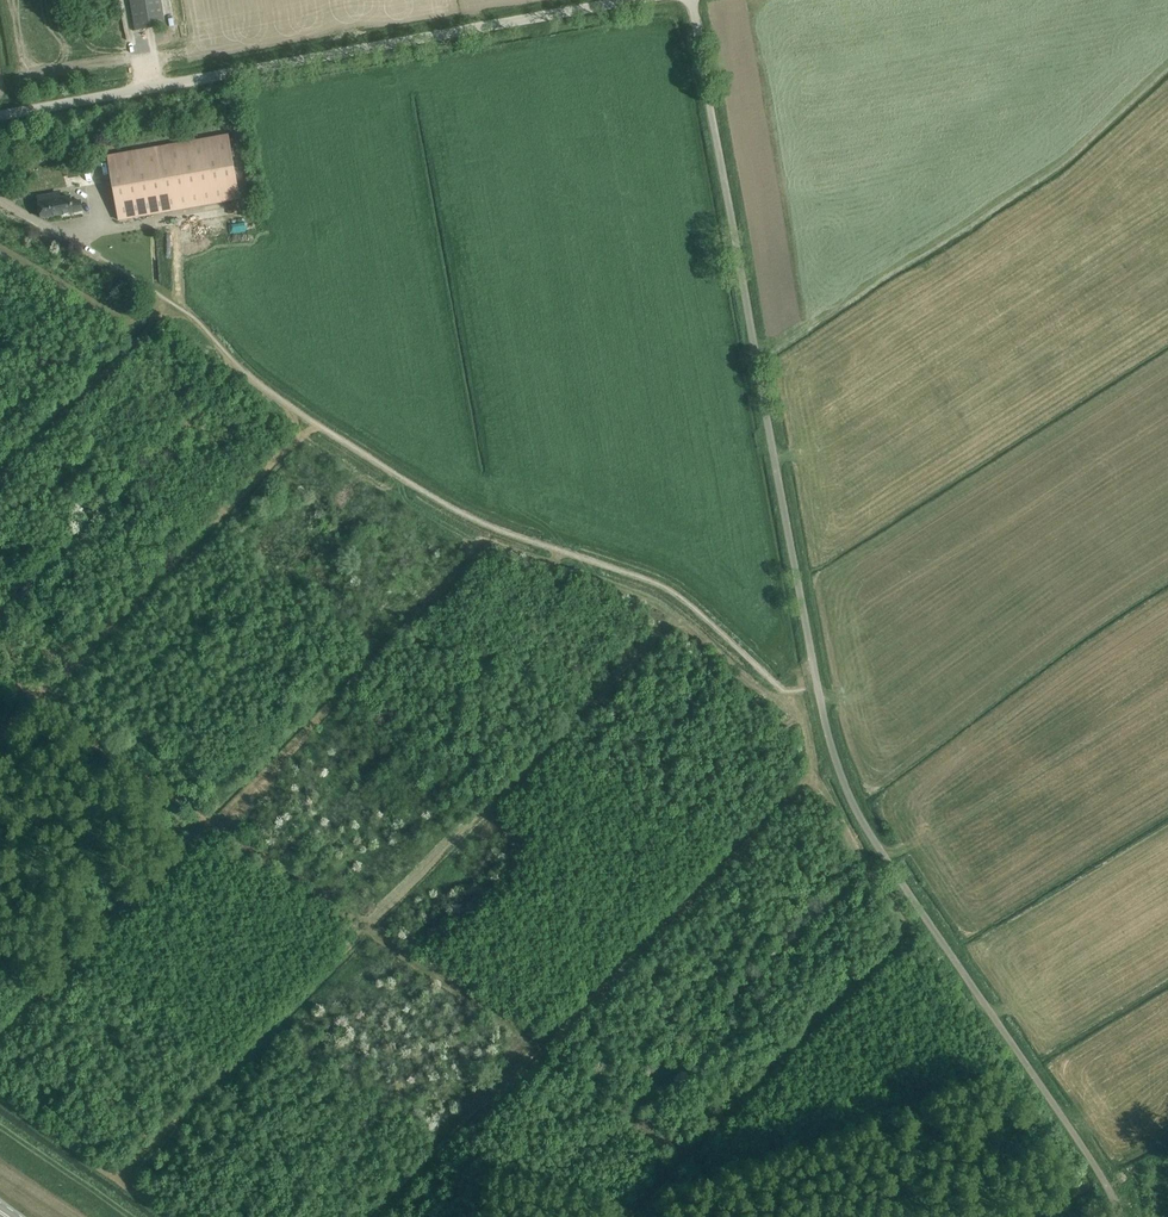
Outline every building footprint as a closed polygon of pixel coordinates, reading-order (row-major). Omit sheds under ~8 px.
[(72,1),(75,5),(77,7),(79,9),(82,11),(86,12),(89,12),(92,11),(95,11),(98,9),(101,6),(103,4),(104,1),(105,0),(72,0),(72,1)] [(163,13),(161,0),(130,0),(136,30),(165,25),(163,13)] [(240,198),(231,145),(229,134),(108,155),(119,219),(240,198)] [(42,217),(82,210),(81,200),(71,202),(70,196),(50,199),(49,194),(38,196),(42,217)]
